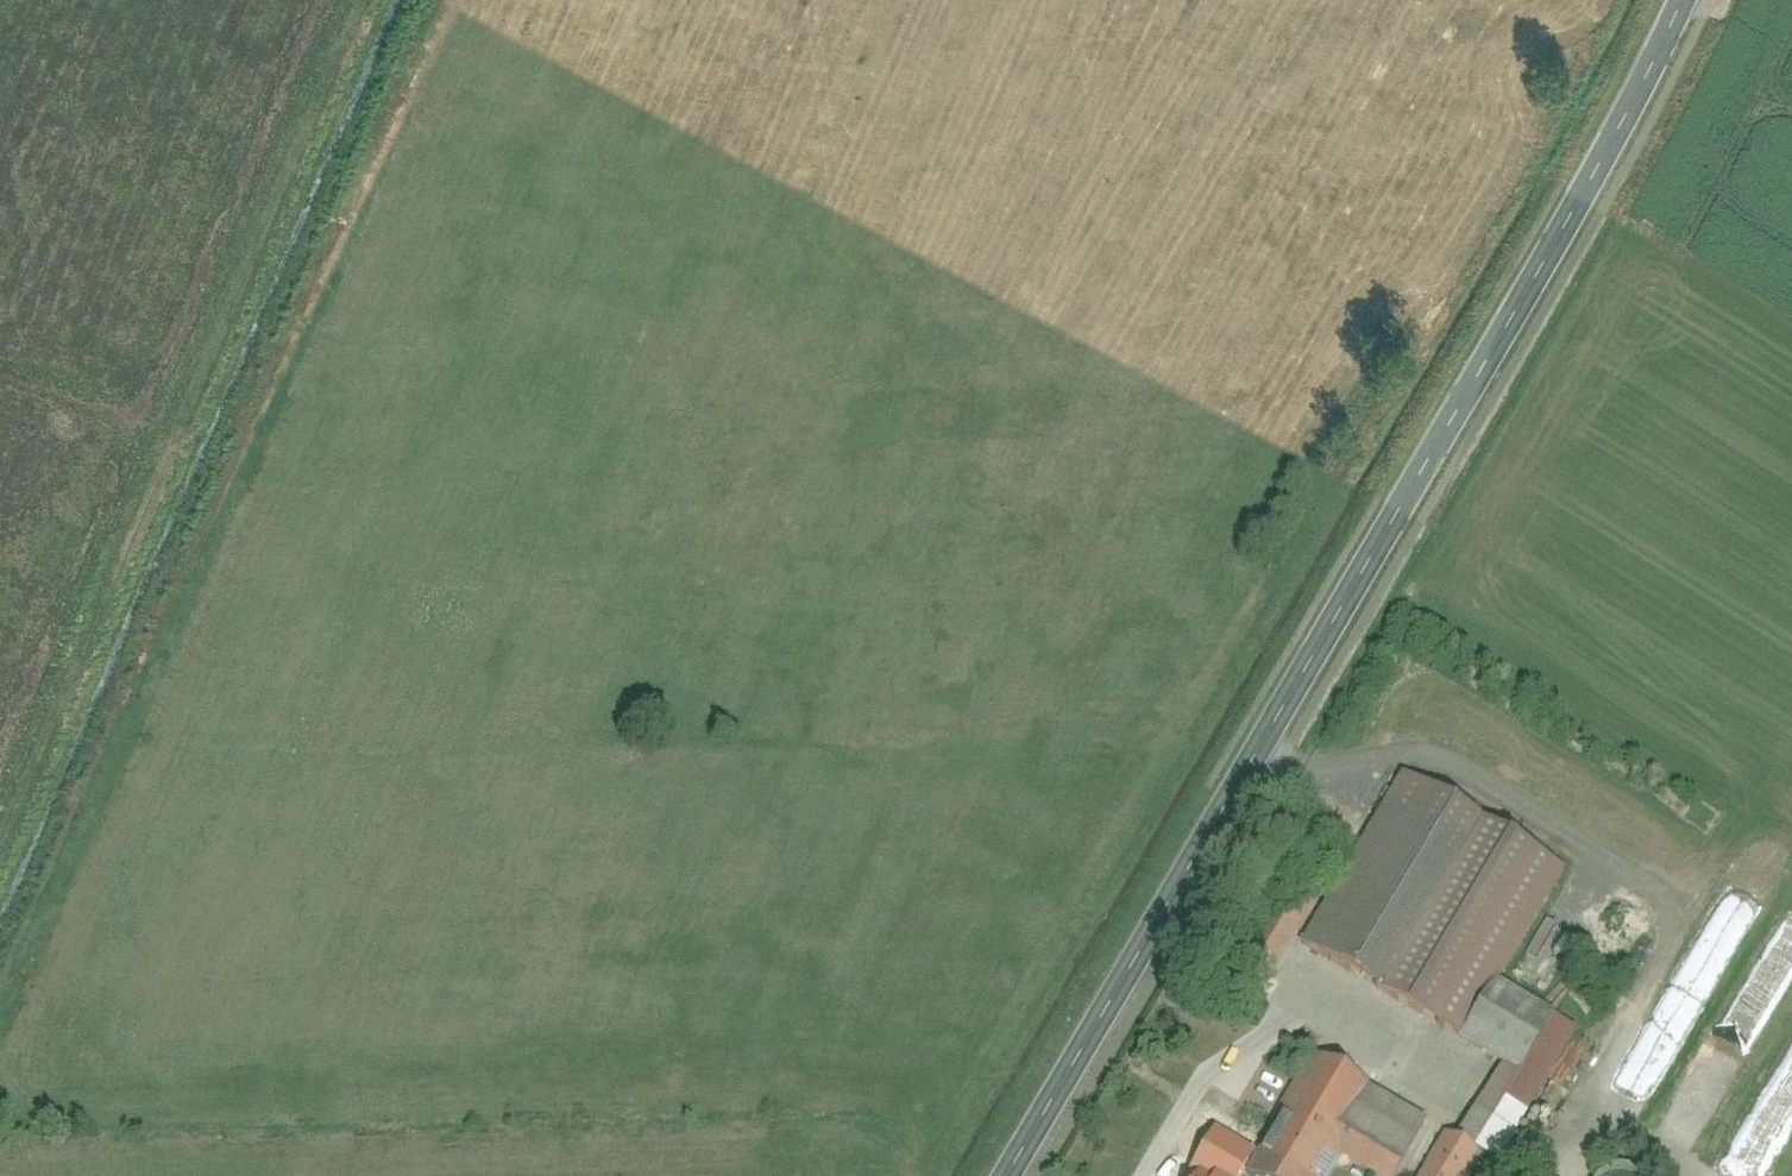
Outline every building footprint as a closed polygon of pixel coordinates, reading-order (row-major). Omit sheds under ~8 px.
[(1316,901),(1290,945),(1493,1064),(1510,1074),(1548,1011),(1493,978),(1558,867),(1392,770),(1316,901)] [(1255,997),(1290,945),(1316,901),(1282,880),(1222,977),(1255,997)] [(1510,1074),(1493,1064),(1452,1132),(1496,1156),(1572,1026),(1548,1011),(1510,1074)] [(1255,1175),(1316,1175),(1331,1150),(1377,1175),(1388,1175),(1421,1117),(1302,1049),(1236,1165),(1255,1175)] [(1438,1124),(1410,1175),(1485,1175),(1496,1156),(1452,1132),(1438,1124)]
